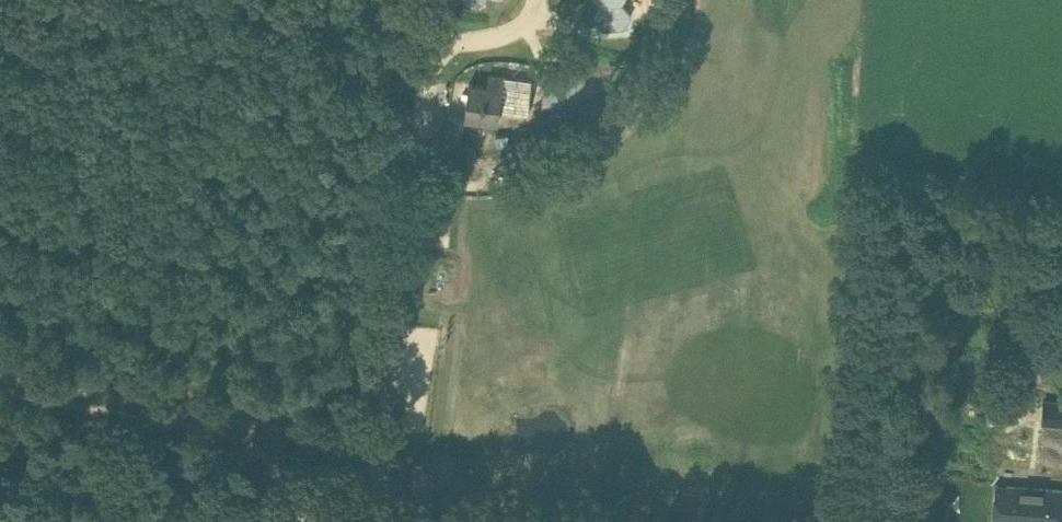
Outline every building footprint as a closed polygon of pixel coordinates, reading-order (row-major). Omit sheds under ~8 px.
[(601,5),(595,17),(604,28),(624,26),(630,14),(622,3),(624,0),(597,0),(601,5)] [(465,117),(476,118),(498,121),(499,112),(528,115),(532,79),(497,76),(496,86),(470,83),(465,117)] [(996,484),(993,521),(1061,521),(1061,489),(996,484)]
